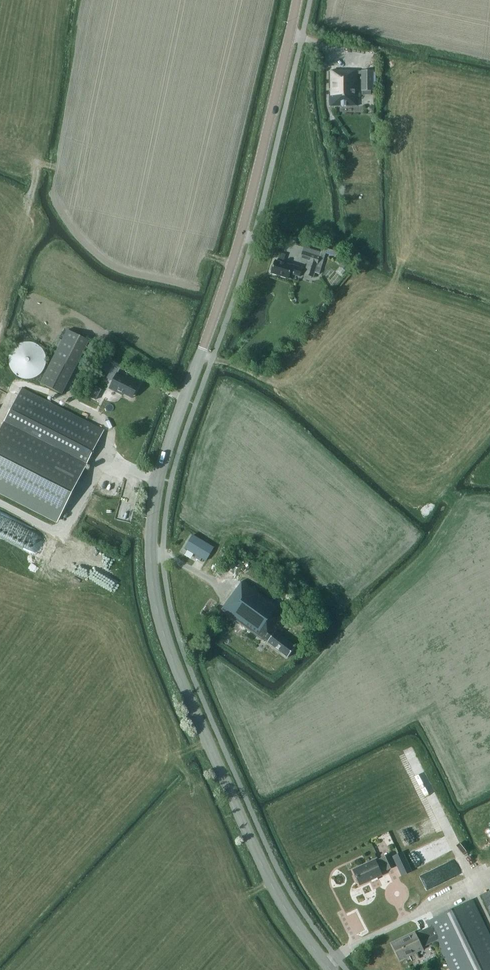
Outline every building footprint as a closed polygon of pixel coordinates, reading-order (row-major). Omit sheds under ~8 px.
[(362,91),(373,91),(373,71),(329,71),(329,107),(358,107),(357,75),(362,75),(362,91)] [(307,262),(303,275),(314,278),(315,273),(319,274),(325,253),(337,257),(339,253),(322,247),(321,248),(304,244),(302,251),(300,260),(307,262)] [(302,268),(292,264),(291,265),(275,260),(271,273),(288,279),(289,275),(299,277),(302,268)] [(345,262),(341,267),(345,271),(349,266),(345,262)] [(70,329),(42,383),(64,394),(91,340),(70,329)] [(10,356),(10,361),(11,366),(14,371),(17,375),(22,378),(28,379),(33,379),(38,377),(43,374),(46,370),(48,365),(49,359),(48,354),(46,349),(43,345),(39,342),(34,341),(29,340),(24,341),(19,343),(15,346),(12,351),(10,356)] [(107,362),(113,366),(107,378),(113,381),(110,388),(122,395),(123,393),(132,398),(140,384),(118,373),(123,363),(110,356),(107,362)] [(100,389),(93,386),(88,396),(95,400),(100,389)] [(104,430),(21,388),(0,430),(0,491),(58,521),(104,430)] [(116,517),(130,520),(132,508),(118,505),(116,517)] [(185,550),(203,561),(211,547),(190,535),(186,542),(189,543),(185,550)] [(226,566),(236,572),(242,564),(232,557),(226,566)] [(267,642),(287,657),(294,647),(274,632),(287,614),(284,612),(286,609),(284,607),(282,610),(275,605),(283,593),(259,576),(252,586),(243,580),(221,610),(264,642),(266,638),(269,640),(267,642)] [(206,619),(211,623),(219,612),(214,608),(206,619)] [(414,841),(410,828),(399,831),(403,844),(414,841)] [(402,852),(392,857),(401,875),(411,871),(402,852)] [(357,883),(359,883),(360,885),(381,875),(379,870),(386,867),(387,870),(393,867),(388,854),(381,857),(381,858),(375,861),(375,860),(353,870),(356,878),(355,878),(357,883)] [(426,878),(429,877),(427,873),(420,877),(426,886),(430,884),(426,878)] [(489,912),(489,890),(481,894),(489,912)] [(452,969),(489,969),(489,934),(473,898),(428,920),(430,926),(416,933),(415,932),(393,942),(401,959),(423,948),(422,946),(437,939),(452,969)]
